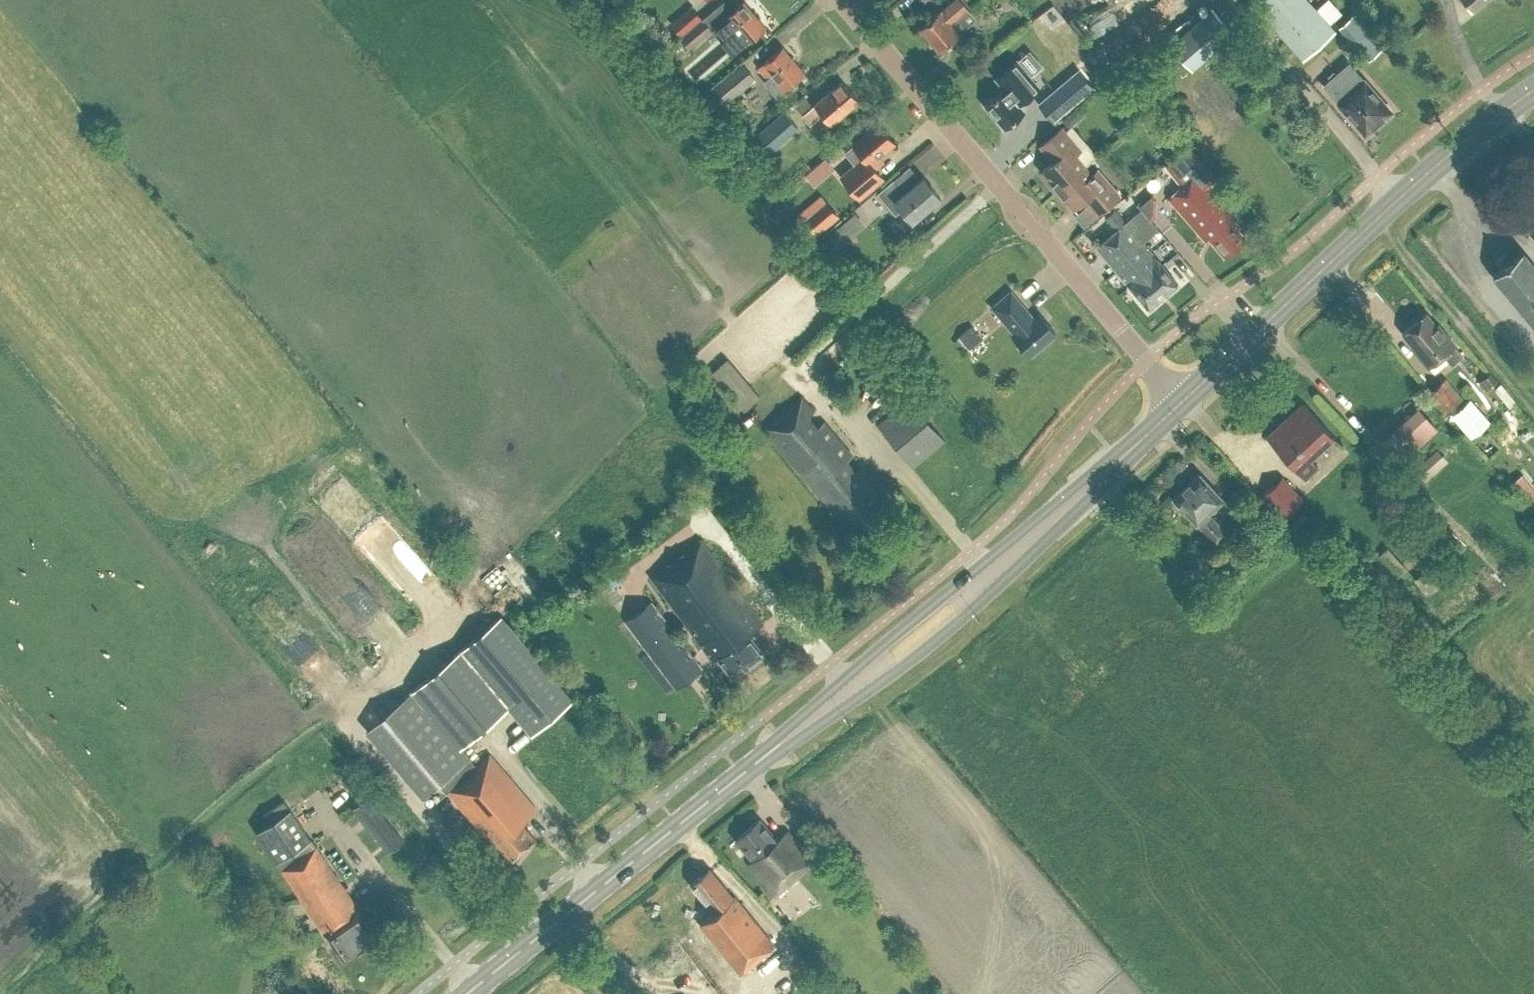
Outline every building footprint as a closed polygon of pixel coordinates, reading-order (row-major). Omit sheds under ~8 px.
[(744,40),(763,24),(744,0),(719,21),(729,33),(734,28),(744,40)] [(969,9),(961,0),(954,0),(941,10),(940,9),(920,26),(939,50),(958,34),(950,24),(969,9)] [(1302,57),(1334,28),(1309,0),(1251,0),(1302,57)] [(1483,0),(1463,0),(1471,9),(1483,0)] [(1188,25),(1169,42),(1192,66),(1232,30),(1228,25),(1210,5),(1188,25)] [(693,6),(672,22),(681,33),(702,17),(693,6)] [(1354,12),(1352,14),(1345,9),(1339,17),(1346,22),(1340,30),(1355,41),(1369,23),(1354,12)] [(702,18),(681,36),(689,46),(711,28),(702,18)] [(759,65),(767,76),(763,80),(776,95),(786,86),(805,70),(783,45),(759,65)] [(1003,86),(984,102),(1004,126),(1024,109),(1018,102),(1039,84),(1016,57),(995,75),(1003,86)] [(1348,60),(1323,83),(1338,101),(1337,102),(1364,132),(1381,118),(1384,119),(1390,114),(1389,110),(1392,108),(1365,78),(1364,79),(1348,60)] [(744,64),(687,108),(697,121),(754,77),(744,64)] [(1077,68),(1049,92),(1065,110),(1093,86),(1077,68)] [(830,121),(857,98),(841,80),(802,113),(810,122),(822,112),(830,121)] [(784,110),(745,144),(758,159),(797,125),(784,110)] [(1069,110),(1061,117),(1068,126),(1076,119),(1069,110)] [(844,151),(855,163),(840,174),(858,197),(882,178),(874,168),(883,161),(879,156),(895,143),(878,123),(853,144),(844,151)] [(1045,179),(1055,190),(1085,166),(1075,153),(1080,148),(1062,126),(1040,144),(1053,159),(1041,170),(1048,177),(1045,179)] [(1179,171),(1165,182),(1173,192),(1168,197),(1200,233),(1203,230),(1208,236),(1224,254),(1244,236),(1231,220),(1237,215),(1207,181),(1213,176),(1186,144),(1169,158),(1179,171)] [(1085,166),(1055,190),(1064,201),(1066,199),(1073,207),(1085,197),(1098,212),(1119,194),(1100,172),(1095,177),(1085,166)] [(912,221),(925,210),(940,197),(922,175),(903,192),(892,179),(877,192),(895,214),(902,208),(912,221)] [(1135,201),(1123,212),(1128,218),(1140,207),(1137,204),(1135,201)] [(828,202),(805,221),(816,234),(839,215),(828,202)] [(1149,273),(1165,292),(1178,281),(1126,219),(1116,227),(1136,251),(1138,250),(1143,256),(1139,260),(1149,272),(1149,273)] [(843,221),(828,234),(837,245),(852,233),(843,221)] [(1526,228),(1533,238),(1533,221),(1526,228)] [(1147,307),(1165,292),(1149,273),(1149,272),(1139,260),(1143,256),(1138,250),(1136,251),(1116,227),(1096,245),(1147,307)] [(1505,247),(1491,259),(1499,267),(1490,274),(1533,326),(1533,266),(1520,249),(1513,256),(1505,247)] [(1012,331),(1011,333),(1029,354),(1054,332),(1038,313),(1035,316),(1011,288),(990,306),(1012,331)] [(1412,343),(1410,344),(1428,365),(1443,353),(1451,363),(1462,354),(1454,344),(1455,343),(1437,322),(1436,324),(1425,311),(1402,330),(1412,343)] [(969,347),(982,336),(971,324),(959,334),(969,347)] [(727,357),(711,371),(743,408),(743,409),(760,395),(759,393),(727,357)] [(1486,389),(1498,379),(1490,370),(1478,380),(1486,389)] [(1447,409),(1458,401),(1444,384),(1433,393),(1447,409)] [(913,466),(945,439),(905,392),(893,402),(896,406),(877,423),(913,466)] [(857,534),(888,509),(862,477),(867,473),(860,465),(856,468),(847,457),(852,454),(824,420),(819,425),(810,414),(815,410),(802,394),(763,426),(839,519),(843,516),(857,534)] [(1304,477),(1317,465),(1308,455),(1332,434),(1302,402),(1266,436),(1304,477)] [(1424,412),(1386,447),(1398,460),(1436,425),(1424,412)] [(1436,447),(1413,468),(1425,480),(1430,475),(1429,474),(1432,471),(1433,472),(1448,459),(1436,447)] [(1216,542),(1228,531),(1208,511),(1222,498),(1199,472),(1173,496),(1216,542)] [(1303,499),(1282,475),(1261,494),(1283,518),(1303,499)] [(1226,501),(1241,517),(1253,507),(1238,490),(1226,501)] [(1523,500),(1533,511),(1533,510),(1533,491),(1523,500)] [(702,540),(650,577),(701,646),(702,646),(712,659),(715,656),(731,677),(763,653),(737,618),(751,607),(702,540)] [(1387,546),(1375,557),(1392,576),(1405,565),(1387,546)] [(676,687),(702,668),(651,598),(625,618),(676,687)] [(445,788),(490,843),(495,839),(510,857),(534,836),(520,819),(535,806),(489,751),(475,763),(459,743),(507,703),(530,731),(571,698),(502,613),(367,728),(422,793),(437,780),(444,788),(445,788)] [(352,809),(389,853),(406,839),(369,795),(352,809)] [(291,806),(255,830),(279,866),(319,927),(322,933),(325,932),(341,957),(378,934),(315,843),(291,806)] [(461,812),(450,821),(459,832),(470,823),(461,812)] [(776,837),(759,817),(734,838),(750,856),(745,860),(772,893),(812,860),(786,829),(776,837)] [(732,895),(709,867),(690,882),(714,910),(700,921),(740,970),(774,942),(733,894),(732,895)]
